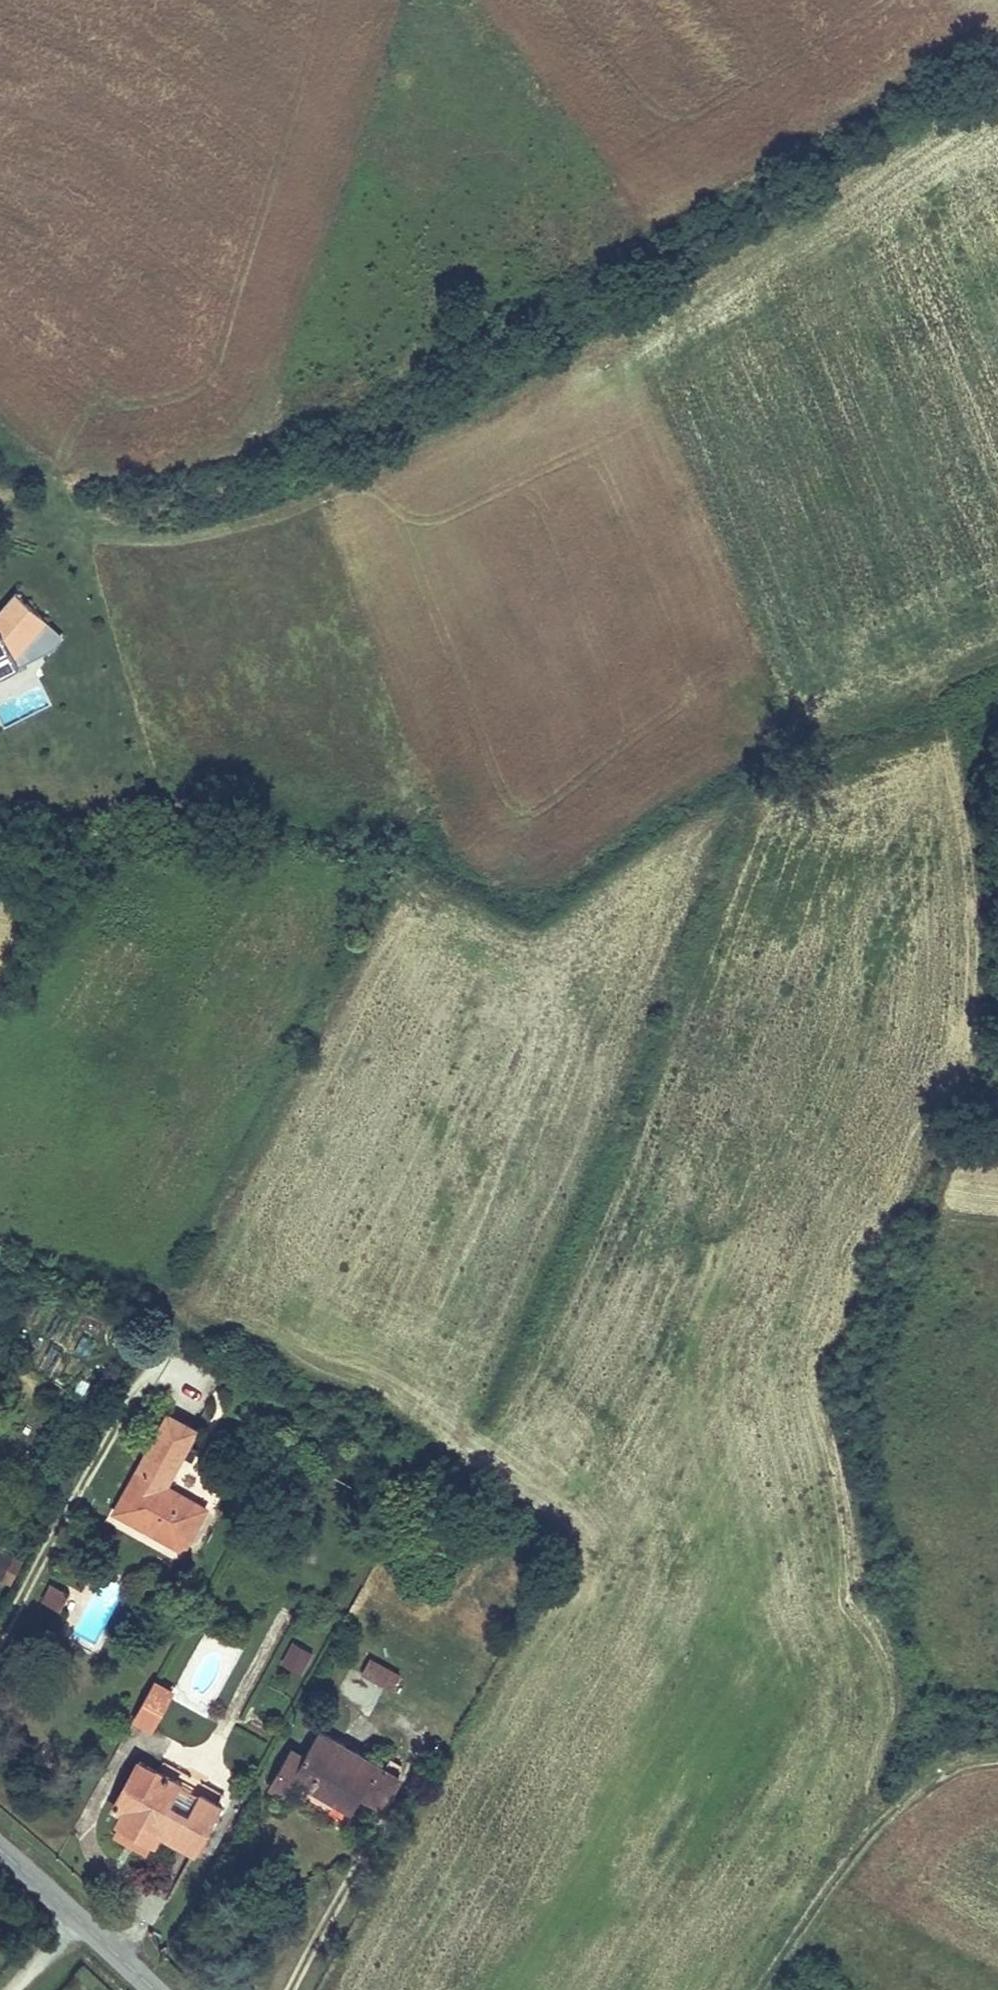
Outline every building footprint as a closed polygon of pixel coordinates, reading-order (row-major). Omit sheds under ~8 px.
[(64,633),(18,591),(0,610),(0,627),(2,628),(0,629),(0,671),(54,647),(64,633)] [(177,1429),(124,1528),(137,1535),(143,1529),(174,1545),(172,1553),(189,1561),(212,1522),(173,1500),(202,1444),(177,1429)] [(72,1610),(53,1599),(43,1617),(62,1628),(72,1610)] [(291,1640),(279,1665),(301,1676),(314,1651),(291,1640)] [(379,1671),(370,1685),(404,1704),(412,1690),(379,1671)] [(179,1707),(162,1698),(138,1743),(155,1752),(179,1707)] [(271,1795),(284,1803),(297,1787),(355,1822),(366,1805),(379,1812),(395,1787),(325,1744),(311,1765),(296,1756),(271,1795)] [(182,1796),(142,1774),(116,1818),(129,1826),(123,1833),(161,1856),(166,1845),(197,1862),(222,1817),(202,1805),(189,1825),(172,1815),(182,1796)] [(404,1792),(395,1787),(379,1812),(388,1818),(404,1792)]
